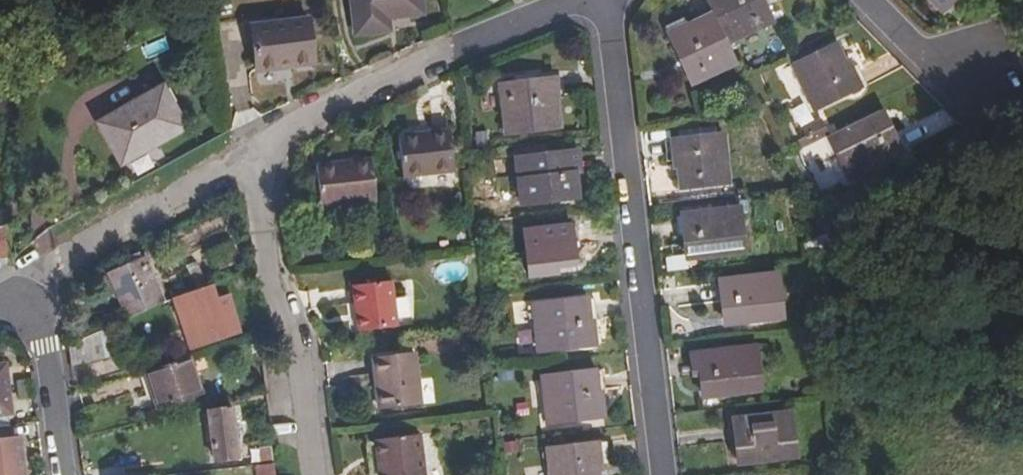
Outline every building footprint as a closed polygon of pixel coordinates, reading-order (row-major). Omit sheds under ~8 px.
[(424,5),(424,0),(354,0),(356,24),(392,20),(391,9),(424,5)] [(712,11),(726,39),(770,19),(762,0),(707,0),(712,11)] [(692,80),(735,59),(726,39),(712,11),(668,33),(692,80)] [(259,67),(316,61),(312,18),(255,24),(259,67)] [(820,106),(868,83),(856,57),(859,55),(850,36),(798,61),(820,106)] [(508,131),(563,124),(557,76),(503,82),(508,131)] [(118,154),(184,122),(168,89),(101,121),(118,154)] [(805,102),(791,109),(800,126),(814,119),(805,102)] [(896,132),(904,149),(954,123),(945,107),(896,132)] [(885,110),(874,116),(876,122),(889,116),(885,110)] [(876,122),(874,116),(834,135),(853,174),(901,151),(892,132),(895,130),(889,116),(876,122)] [(405,174),(457,168),(451,128),(400,133),(405,174)] [(682,188),(733,182),(728,133),(674,139),(677,167),(680,167),(682,188)] [(561,199),(576,197),(575,190),(573,167),(568,166),(566,152),(514,157),(519,205),(561,199)] [(324,201),(378,195),(373,154),(355,156),(355,160),(320,164),(324,201)] [(702,255),(744,250),(739,205),(686,211),(688,232),(685,232),(686,249),(687,256),(702,255)] [(572,224),(526,228),(532,276),(560,273),(560,267),(579,264),(577,247),(574,247),(572,224)] [(11,260),(10,229),(0,231),(0,262),(11,260)] [(135,318),(168,304),(149,260),(116,274),(135,318)] [(742,321),(784,315),(779,270),(725,277),(727,297),(723,297),(725,315),(725,323),(742,321)] [(360,329),(400,324),(395,278),(356,282),(360,329)] [(190,351),(243,332),(231,296),(217,301),(212,286),(173,302),(190,351)] [(584,345),(599,344),(598,335),(595,312),(591,312),(590,297),(537,303),(542,350),(584,345)] [(114,326),(72,345),(74,368),(122,349),(114,326)] [(704,395),(719,393),(760,388),(755,344),(693,351),(695,373),(702,372),(704,389),(704,395)] [(424,404),(418,350),(375,355),(382,409),(424,404)] [(205,394),(193,357),(149,372),(162,408),(205,394)] [(15,423),(8,367),(0,368),(0,425),(15,423)] [(591,419),(607,417),(607,408),(604,385),(599,385),(598,369),(545,374),(550,423),(591,419)] [(238,459),(231,409),(210,412),(216,461),(238,459)] [(755,459),(798,454),(793,409),(738,416),(740,435),(736,435),(738,454),(739,461),(755,459)] [(19,422),(15,423),(0,425),(0,474),(26,474),(19,422)] [(421,432),(376,438),(380,474),(426,474),(421,432)] [(601,442),(551,448),(554,474),(601,474),(600,469),(604,469),(603,465),(601,442)] [(609,442),(601,442),(603,465),(611,464),(609,442)] [(275,463),(272,446),(262,447),(264,465),(275,463)] [(114,474),(139,474),(138,462),(113,465),(114,474)] [(264,465),(265,474),(276,474),(275,463),(264,465)]
